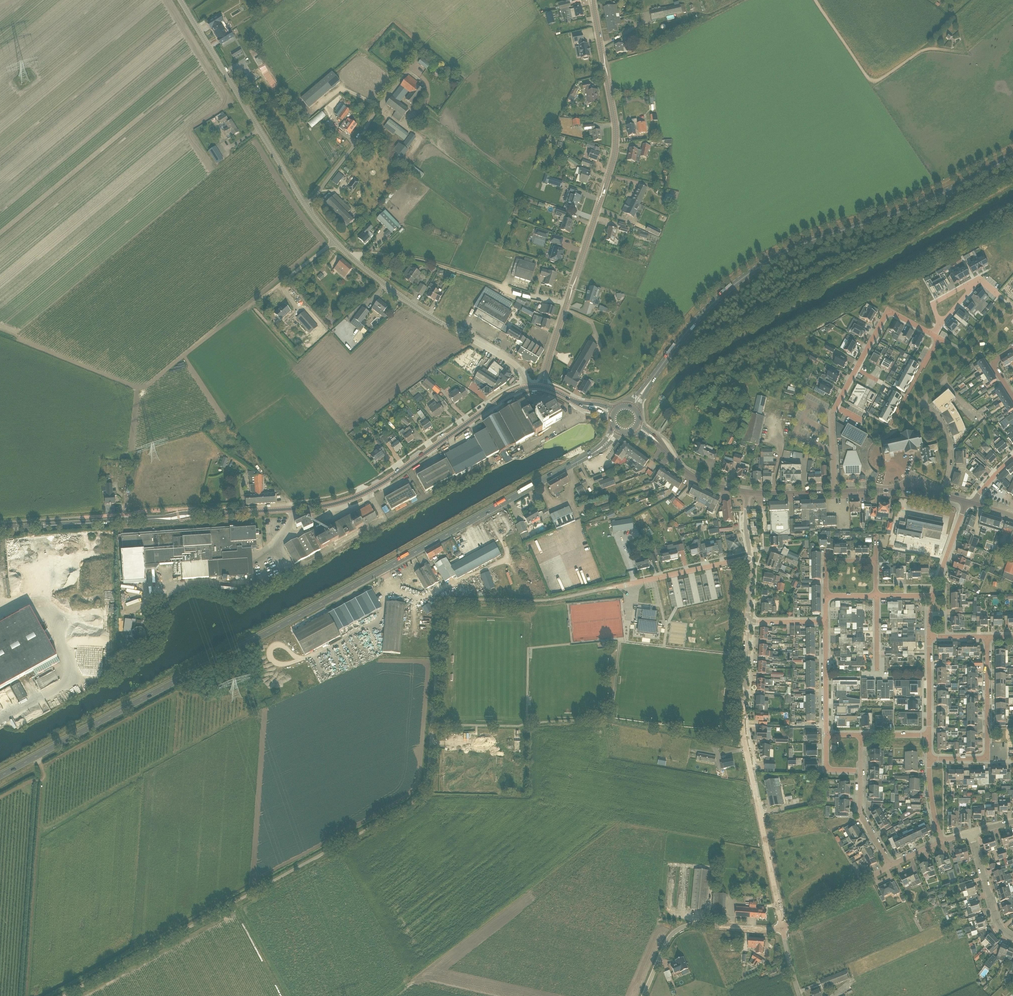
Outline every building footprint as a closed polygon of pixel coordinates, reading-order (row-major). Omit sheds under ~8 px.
[(562,9),(571,7),(569,1),(558,4),(560,10),(562,9)] [(604,8),(604,13),(609,33),(618,32),(616,25),(620,24),(618,18),(619,17),(617,5),(604,8)] [(664,17),(682,13),(680,5),(663,9),(662,8),(650,11),(652,20),(664,17)] [(583,13),(581,7),(574,9),(571,10),(570,10),(572,20),(576,19),(576,18),(583,17),(583,16),(584,16),(584,13),(583,13)] [(220,16),(208,24),(211,29),(212,28),(219,39),(218,40),(221,45),(233,38),(230,33),(227,34),(220,23),(223,21),(220,16)] [(651,43),(648,31),(641,32),(645,45),(651,43)] [(590,52),(590,51),(590,49),(590,48),(589,48),(588,44),(584,44),(583,42),(584,41),(582,34),(573,36),(574,43),(578,42),(581,56),(581,58),(581,59),(582,59),(583,58),(583,59),(584,60),(588,59),(588,58),(588,57),(590,57),(589,53),(590,52)] [(622,44),(615,46),(617,54),(623,53),(623,48),(627,48),(626,44),(622,45),(622,44)] [(242,52),(240,49),(231,54),(233,58),(242,52)] [(418,64),(425,69),(426,70),(431,64),(423,58),(418,64)] [(333,88),(340,82),(332,73),(325,79),(333,88)] [(400,122),(408,111),(409,110),(400,103),(408,92),(410,94),(405,100),(412,106),(424,92),(417,86),(419,84),(409,76),(401,86),(386,104),(396,112),(393,116),(400,122)] [(589,84),(584,85),(582,85),(583,90),(585,90),(588,104),(599,102),(596,90),(590,91),(589,88),(590,88),(589,84)] [(343,121),(350,111),(340,103),(334,110),(336,112),(335,114),(339,117),(338,118),(343,121)] [(221,124),(225,122),(229,128),(224,131),(227,135),(231,132),(234,136),(239,132),(231,120),(229,122),(228,120),(225,116),(219,120),(221,124)] [(343,131),(344,130),(350,134),(357,125),(348,119),(345,123),(344,121),(339,128),(343,131)] [(399,128),(389,121),(387,124),(396,131),(399,128)] [(635,135),(635,131),(638,130),(639,134),(647,132),(645,122),(637,124),(637,126),(634,127),(634,125),(627,126),(628,136),(635,135)] [(592,129),(593,132),(594,141),(601,140),(601,136),(600,136),(600,134),(600,130),(595,131),(594,126),(584,127),(584,131),(592,129)] [(630,148),(628,155),(627,161),(631,161),(631,162),(633,163),(634,162),(635,162),(636,158),(637,158),(637,156),(641,156),(641,157),(646,158),(648,150),(650,150),(650,146),(643,145),(642,151),(638,150),(630,148)] [(224,159),(216,147),(209,151),(217,164),(224,159)] [(589,159),(597,162),(599,155),(597,154),(599,149),(593,147),(591,152),(589,159)] [(576,181),(582,183),(587,184),(589,179),(590,175),(585,173),(586,170),(580,168),(576,181)] [(342,175),(341,174),(341,175),(339,173),(339,172),(332,181),(337,186),(344,177),(342,175)] [(557,187),(559,181),(549,178),(550,177),(545,175),(543,183),(547,184),(557,187)] [(355,188),(359,182),(355,180),(351,185),(355,188)] [(622,212),(633,217),(647,189),(640,185),(632,200),(629,199),(622,212)] [(572,206),(577,207),(578,203),(579,203),(581,197),(575,195),(577,190),(571,188),(569,194),(571,195),(569,203),(572,204),(572,206)] [(322,201),(348,227),(354,220),(348,214),(351,211),(335,195),(333,197),(329,193),(324,199),(322,201)] [(666,194),(663,201),(670,204),(673,197),(666,194)] [(564,219),(567,212),(558,209),(555,216),(560,218),(559,222),(563,223),(561,230),(570,233),(571,228),(570,227),(572,221),(564,219)] [(377,219),(384,226),(391,233),(397,228),(383,213),(377,219)] [(364,232),(358,238),(365,245),(371,239),(373,236),(373,235),(370,232),(369,232),(373,228),(369,225),(363,231),(364,232)] [(617,230),(609,227),(607,232),(609,233),(606,240),(610,242),(609,244),(613,245),(617,230)] [(554,249),(550,260),(551,261),(551,262),(554,263),(555,262),(560,263),(564,252),(556,249),(558,245),(561,246),(563,239),(552,235),(550,242),(553,244),(552,248),(554,249)] [(979,260),(977,257),(975,258),(977,262),(974,263),(978,271),(983,268),(979,260)] [(984,257),(979,260),(983,268),(984,268),(989,265),(984,257)] [(531,282),(536,267),(536,265),(532,264),(533,260),(525,258),(524,261),(520,260),(518,265),(515,264),(512,275),(515,276),(514,277),(531,282)] [(342,260),(334,269),(338,272),(341,269),(347,275),(352,269),(342,260)] [(978,271),(974,263),(968,266),(973,274),(978,271)] [(965,279),(960,271),(961,271),(959,268),(957,269),(958,272),(955,274),(960,282),(965,279)] [(970,276),(966,268),(961,271),(960,271),(965,279),(970,276)] [(420,274),(413,269),(405,279),(413,284),(420,274)] [(549,272),(543,270),(541,276),(547,278),(545,285),(551,287),(554,279),(555,279),(556,274),(549,271),(549,272)] [(955,274),(953,270),(951,271),(953,275),(949,277),(951,280),(952,280),(954,285),(960,282),(955,274)] [(942,281),(938,284),(942,291),(948,288),(947,287),(950,285),(944,272),(939,275),(940,278),(942,281)] [(931,280),(926,283),(933,295),(936,293),(937,295),(942,291),(938,284),(934,286),(932,283),(931,280)] [(595,300),(598,289),(590,287),(586,297),(591,299),(590,303),(593,304),(598,306),(600,301),(595,300)] [(512,313),(508,310),(512,304),(486,288),(482,294),(485,297),(477,309),(478,309),(474,315),(501,332),(504,325),(505,325),(512,313)] [(431,289),(430,292),(428,297),(434,301),(435,300),(438,302),(442,295),(439,293),(433,289),(432,289),(431,289)] [(982,300),(986,296),(979,289),(976,293),(975,293),(975,294),(974,295),(977,298),(975,302),(984,310),(988,305),(982,300)] [(519,298),(517,302),(524,306),(527,301),(519,298)] [(388,307),(379,300),(372,309),(381,316),(388,307)] [(984,310),(975,302),(973,304),(969,301),(968,302),(967,303),(964,307),(971,313),(975,309),(978,311),(981,314),(984,310)] [(867,304),(865,308),(868,309),(863,319),(871,323),(876,313),(871,311),(873,307),(867,304)] [(285,305),(274,314),(280,321),(291,311),(285,305)] [(544,314),(552,317),(555,309),(547,306),(547,307),(542,305),(540,312),(544,314)] [(534,312),(524,306),(521,311),(532,316),(534,312)] [(363,308),(354,319),(361,324),(369,313),(363,308)] [(318,327),(305,312),(304,312),(296,319),(310,334),(318,327)] [(967,318),(970,316),(967,313),(964,316),(960,312),(958,314),(957,314),(954,317),(966,328),(969,325),(963,320),(965,317),(967,319),(967,318)] [(541,329),(548,331),(551,322),(544,320),(545,319),(535,316),(533,323),(542,326),(541,329)] [(350,324),(361,332),(364,327),(361,324),(354,319),(350,324)] [(865,335),(866,333),(866,332),(865,332),(865,331),(863,330),(866,326),(854,320),(850,327),(853,329),(851,334),(854,336),(855,335),(861,338),(863,334),(864,335),(865,335)] [(961,325),(956,321),(954,323),(952,321),(949,325),(948,324),(946,327),(947,327),(946,328),(952,334),(958,327),(960,325),(961,325)] [(897,342),(898,340),(901,333),(902,332),(898,330),(901,326),(895,322),(890,330),(894,332),(894,333),(893,339),(896,341),(896,342),(897,342)] [(511,329),(507,335),(517,341),(520,336),(523,332),(513,326),(511,329)] [(902,333),(901,333),(898,340),(898,339),(904,342),(906,338),(909,340),(914,333),(913,332),(913,331),(910,330),(907,329),(904,335),(902,334),(902,333)] [(923,337),(923,336),(920,335),(919,336),(919,335),(916,340),(913,338),(909,346),(913,348),(914,346),(918,349),(924,338),(923,337)] [(529,363),(530,362),(535,365),(538,360),(539,360),(544,350),(520,336),(517,341),(523,345),(521,349),(517,354),(522,357),(522,358),(523,360),(524,361),(525,362),(526,362),(528,363),(529,363)] [(855,344),(857,341),(848,336),(846,340),(849,341),(848,343),(847,343),(845,346),(846,347),(844,350),(852,355),(854,351),(855,350),(854,350),(855,349),(856,349),(856,348),(857,345),(855,344)] [(563,382),(575,389),(580,381),(578,380),(598,346),(589,341),(572,371),(570,374),(568,374),(563,382)] [(827,345),(825,349),(834,353),(836,349),(827,345)] [(880,355),(876,352),(875,352),(870,361),(877,365),(879,361),(882,362),(889,349),(885,347),(880,355)] [(889,349),(882,362),(880,367),(889,372),(895,363),(889,360),(894,352),(889,349)] [(836,355),(834,359),(836,360),(834,363),(838,366),(838,365),(844,368),(846,366),(848,363),(847,362),(848,362),(842,359),(842,358),(838,355),(838,356),(836,355)] [(1010,364),(1007,358),(1001,362),(1007,371),(1009,369),(1007,366),(1010,364)] [(981,369),(987,365),(984,360),(974,366),(977,371),(981,369)] [(917,369),(919,366),(912,362),(911,361),(908,367),(917,372),(918,370),(918,369),(918,370),(917,369)] [(502,368),(494,362),(489,368),(489,367),(487,371),(483,368),(482,371),(480,370),(474,379),(477,380),(495,392),(499,389),(500,389),(503,387),(502,387),(507,383),(507,382),(509,383),(513,378),(511,376),(512,375),(509,372),(511,371),(506,367),(504,370),(502,368)] [(836,383),(839,379),(840,377),(836,374),(835,373),(836,370),(827,365),(825,369),(829,373),(826,378),(836,383)] [(984,374),(990,370),(987,365),(981,369),(984,374)] [(916,374),(917,372),(908,367),(905,372),(913,376),(915,373),(916,373),(916,374)] [(914,377),(913,376),(905,372),(903,370),(902,372),(904,374),(902,377),(910,382),(911,382),(914,377)] [(993,375),(990,370),(984,374),(987,379),(993,375)] [(997,381),(993,375),(987,379),(989,382),(986,385),(987,387),(997,381)] [(963,376),(956,381),(958,384),(965,379),(963,376)] [(908,385),(910,382),(902,377),(900,383),(908,387),(909,385),(908,385)] [(424,382),(432,390),(436,385),(428,378),(424,382)] [(578,391),(585,395),(591,385),(592,386),(594,383),(589,380),(587,383),(584,381),(578,391)] [(822,383),(823,384),(820,390),(816,388),(814,391),(824,396),(825,393),(830,395),(833,389),(827,386),(829,384),(823,381),(822,383)] [(907,389),(908,387),(900,383),(897,388),(904,392),(906,389),(907,389)] [(486,398),(494,392),(493,391),(487,387),(485,389),(481,384),(479,386),(478,385),(477,386),(481,391),(486,398)] [(858,384),(852,395),(858,398),(854,405),(858,407),(865,395),(867,390),(858,384)] [(793,395),(795,388),(788,386),(787,393),(793,395)] [(1005,394),(1002,388),(992,395),(994,397),(997,395),(999,398),(1005,394)] [(450,397),(454,403),(462,398),(462,399),(467,395),(463,389),(458,393),(458,391),(450,397)] [(950,405),(956,400),(949,391),(945,394),(946,395),(938,402),(936,401),(933,404),(940,413),(941,412),(943,414),(942,415),(942,416),(944,419),(946,417),(949,422),(946,423),(948,426),(949,427),(950,430),(952,429),(954,434),(952,435),(953,438),(953,437),(955,444),(965,433),(963,428),(960,421),(956,414),(952,408),(950,405)] [(868,396),(865,395),(858,407),(864,411),(866,408),(864,407),(868,401),(872,404),(877,395),(871,392),(868,396)] [(894,393),(891,398),(900,403),(901,401),(900,401),(902,397),(894,393)] [(1005,394),(999,398),(1002,403),(1008,399),(1005,394)] [(417,403),(421,400),(422,398),(419,395),(418,396),(417,396),(414,399),(417,403)] [(742,442),(757,445),(759,446),(765,417),(761,416),(766,398),(758,396),(753,415),(750,414),(744,438),(743,438),(742,442)] [(899,405),(900,403),(891,398),(888,403),(896,407),(898,404),(899,404),(898,405),(899,405)] [(1008,399),(1002,403),(1005,408),(1012,404),(1008,399)] [(524,400),(483,423),(487,429),(499,452),(500,454),(561,420),(553,407),(537,416),(530,403),(527,405),(524,400)] [(428,407),(432,413),(435,417),(444,411),(439,404),(437,405),(435,402),(428,407)] [(897,408),(896,407),(888,403),(886,402),(885,403),(887,406),(885,409),(893,413),(894,414),(897,408)] [(999,405),(997,403),(987,409),(989,412),(995,407),(999,405)] [(1012,410),(1012,406),(1012,404),(1005,408),(1007,411),(1004,413),(1005,415),(1012,410)] [(891,416),(893,413),(885,409),(882,414),(891,419),(892,417),(892,416),(892,417),(891,416)] [(405,413),(410,419),(414,416),(409,410),(405,413)] [(890,421),(891,419),(882,414),(879,419),(887,424),(889,420),(890,420),(890,421)] [(411,423),(408,420),(405,417),(401,421),(407,426),(411,423)] [(425,417),(422,419),(418,422),(421,426),(425,432),(432,427),(425,417)] [(837,439),(842,439),(842,450),(840,450),(841,482),(851,481),(851,482),(857,482),(857,481),(860,481),(860,482),(866,481),(870,481),(875,475),(873,473),(872,472),(870,470),(869,468),(868,467),(869,466),(868,464),(868,462),(867,460),(867,457),(867,455),(868,453),(868,451),(869,449),(870,448),(871,446),(872,444),(874,443),(870,439),(869,440),(867,438),(868,436),(848,425),(846,428),(837,423),(837,439)] [(401,434),(405,439),(408,444),(414,439),(410,434),(413,432),(409,427),(401,434)] [(477,441),(480,446),(486,459),(499,452),(487,429),(474,436),(477,441)] [(935,451),(938,450),(937,445),(924,448),(921,436),(918,437),(918,435),(914,436),(914,435),(913,432),(909,433),(909,432),(905,433),(905,434),(901,435),(902,439),(899,440),(899,439),(898,439),(898,440),(895,441),(895,440),(894,440),(894,441),(891,441),(890,441),(891,442),(887,442),(887,441),(887,442),(886,442),(885,441),(884,441),(884,442),(884,443),(883,443),(885,455),(884,455),(885,461),(891,460),(891,458),(894,457),(894,453),(897,453),(898,453),(901,452),(901,453),(902,452),(901,452),(905,451),(906,455),(909,454),(910,455),(914,454),(914,453),(917,452),(917,451),(921,450),(924,465),(925,465),(927,466),(928,465),(928,464),(934,462),(932,454),(931,455),(930,451),(934,450),(935,451)] [(398,442),(395,438),(389,442),(392,447),(391,447),(396,453),(402,448),(398,442)] [(995,449),(1000,454),(1000,455),(1004,452),(1003,451),(1007,448),(1003,442),(1000,438),(994,443),(998,447),(995,449)] [(384,456),(381,452),(384,450),(380,445),(381,444),(378,440),(376,442),(379,446),(372,451),(373,453),(370,455),(375,462),(381,458),(381,459),(384,456)] [(615,456),(616,456),(612,462),(617,466),(619,464),(621,466),(625,463),(628,457),(629,457),(634,450),(626,443),(623,444),(621,446),(618,444),(614,450),(617,452),(615,456)] [(698,444),(696,443),(694,446),(696,448),(694,452),(702,456),(702,454),(714,459),(717,453),(706,448),(706,447),(698,444)] [(985,460),(991,465),(997,459),(994,456),(996,454),(986,443),(986,444),(982,448),(986,452),(985,452),(989,456),(985,460)] [(455,476),(481,462),(486,459),(480,446),(458,458),(452,461),(448,463),(455,476)] [(773,449),(761,449),(761,450),(761,451),(761,458),(773,458),(773,449)] [(641,471),(649,460),(634,450),(629,457),(627,461),(641,471)] [(956,459),(967,459),(967,450),(958,450),(958,453),(956,453),(956,459)] [(725,460),(724,460),(721,471),(729,473),(730,470),(732,471),(734,463),(728,461),(729,458),(726,457),(725,460)] [(967,469),(967,459),(956,459),(956,465),(957,465),(956,468),(959,468),(967,469)] [(978,465),(974,469),(982,476),(983,476),(982,476),(986,471),(984,470),(986,468),(976,459),(973,462),(978,465)] [(426,492),(455,476),(448,463),(447,460),(417,477),(426,492)] [(802,479),(802,472),(802,466),(782,461),(777,482),(781,482),(781,484),(799,484),(799,479),(802,479)] [(809,484),(816,483),(815,472),(815,471),(811,471),(811,468),(812,468),(813,461),(808,461),(807,473),(809,474),(809,476),(809,484)] [(772,472),(775,472),(777,462),(764,462),(764,466),(764,470),(764,478),(763,484),(772,484),(772,472)] [(746,464),(745,467),(739,466),(737,473),(739,474),(738,477),(745,479),(749,468),(750,465),(746,464)] [(116,476),(124,477),(124,473),(124,469),(117,468),(116,476)] [(659,482),(666,472),(661,468),(653,481),(649,482),(649,480),(645,482),(646,485),(654,482),(656,484),(658,481),(659,482)] [(963,482),(966,473),(964,472),(967,469),(959,468),(958,471),(956,471),(955,474),(954,479),(953,479),(963,482)] [(982,476),(974,469),(971,473),(967,469),(964,472),(966,473),(975,481),(977,479),(978,480),(982,476)] [(754,473),(754,482),(761,482),(761,478),(764,478),(764,470),(757,470),(757,473),(754,473)] [(658,481),(656,484),(658,485),(659,484),(662,486),(662,487),(665,486),(672,475),(666,472),(659,482),(658,481)] [(565,474),(548,484),(550,488),(549,489),(550,490),(551,490),(554,495),(558,493),(557,490),(570,483),(565,474)] [(261,475),(254,476),(250,476),(251,485),(250,485),(251,493),(253,493),(253,495),(246,496),(246,505),(276,503),(275,494),(263,495),(261,475)] [(677,479),(672,475),(665,486),(668,489),(670,490),(677,479)] [(601,490),(616,485),(613,477),(599,483),(601,490)] [(683,483),(677,479),(670,490),(672,491),(676,493),(683,483)] [(963,482),(953,479),(952,485),(954,485),(953,488),(968,492),(970,489),(962,487),(963,482)] [(115,504),(115,496),(117,496),(117,492),(113,492),(112,485),(106,485),(107,496),(105,497),(106,505),(115,504)] [(409,486),(385,499),(392,511),(410,501),(416,498),(413,492),(412,492),(409,486)] [(586,494),(582,486),(575,489),(578,494),(580,498),(586,494)] [(697,502),(699,499),(698,499),(703,491),(693,486),(689,494),(696,498),(695,501),(697,502)] [(716,497),(703,491),(698,499),(699,499),(706,503),(705,506),(709,507),(709,508),(709,507),(712,508),(713,506),(712,505),(716,497)] [(719,505),(720,503),(718,502),(720,499),(716,497),(712,505),(713,506),(712,508),(709,507),(709,508),(709,507),(707,511),(712,514),(713,512),(717,504),(719,505)] [(684,506),(677,499),(676,499),(672,504),(679,510),(680,509),(681,510),(684,506)] [(851,513),(861,512),(861,506),(860,506),(860,500),(851,501),(851,513)] [(724,523),(733,522),(730,501),(723,502),(723,507),(722,507),(724,523)] [(809,522),(810,527),(816,527),(815,520),(819,520),(819,527),(837,526),(836,517),(826,517),(826,501),(813,502),(813,510),(809,510),(809,522)] [(813,510),(813,502),(794,502),(795,514),(802,514),(802,522),(809,522),(809,510),(813,510)] [(770,512),(771,535),(790,534),(789,503),(770,503),(770,512)] [(871,508),(871,514),(871,517),(876,517),(889,518),(889,514),(890,506),(890,505),(889,505),(887,504),(886,505),(880,505),(879,510),(877,509),(877,508),(871,508)] [(337,541),(364,526),(377,519),(377,517),(379,516),(374,508),(372,509),(370,505),(369,506),(369,505),(365,506),(366,507),(331,526),(329,523),(298,540),(297,539),(285,546),(295,565),(321,550),(332,544),(337,541)] [(569,508),(550,516),(556,530),(575,522),(569,508)] [(528,525),(540,518),(535,510),(523,517),(528,525)] [(1002,520),(982,514),(980,523),(979,526),(983,527),(999,532),(999,531),(1003,532),(1006,522),(1002,521),(1002,520)] [(972,528),(975,519),(972,518),(973,517),(970,516),(970,517),(969,516),(963,531),(968,533),(967,534),(970,535),(973,528),(972,528)] [(900,522),(897,535),(921,540),(922,536),(924,536),(924,537),(930,538),(930,537),(940,539),(941,534),(940,534),(941,533),(942,533),(944,524),(909,517),(909,520),(908,524),(906,524),(906,523),(900,522)] [(633,530),(631,520),(611,523),(613,533),(633,530)] [(520,535),(528,532),(523,522),(516,525),(520,535)] [(810,527),(809,522),(802,522),(802,525),(790,526),(791,534),(795,534),(794,531),(810,531),(810,527)] [(1011,546),(1012,540),(1012,524),(1006,522),(1003,532),(1002,534),(1008,536),(1006,544),(1011,546)] [(652,531),(649,527),(646,524),(642,527),(644,530),(647,535),(652,531)] [(256,528),(255,528),(236,529),(235,527),(237,527),(119,535),(122,535),(123,552),(122,552),(124,584),(146,582),(146,571),(156,571),(161,565),(182,564),(183,579),(209,578),(228,577),(254,576),(252,547),(258,547),(258,548),(263,548),(262,535),(259,535),(259,530),(256,531),(256,528)] [(831,544),(831,542),(831,531),(827,531),(827,535),(824,535),(824,538),(820,538),(820,547),(825,547),(825,546),(827,546),(827,544),(831,544)] [(740,549),(739,544),(737,545),(737,543),(738,543),(737,538),(735,539),(734,535),(726,537),(728,547),(729,547),(730,551),(735,550),(740,549)] [(783,538),(777,539),(771,539),(771,547),(778,547),(778,543),(783,543),(783,538)] [(971,547),(975,549),(976,549),(979,540),(974,538),(971,547)] [(699,553),(702,552),(701,545),(700,540),(694,541),(692,546),(687,548),(689,551),(690,551),(691,556),(699,554),(699,553)] [(721,540),(714,542),(714,545),(711,545),(713,555),(716,555),(715,553),(718,552),(718,549),(722,549),(721,540)] [(841,554),(841,545),(841,542),(831,542),(831,544),(831,549),(835,549),(835,554),(841,554)] [(851,542),(844,542),(844,545),(841,545),(841,554),(847,554),(847,549),(851,549),(851,542)] [(851,542),(851,549),(851,551),(856,551),(856,554),(863,554),(863,544),(862,544),(854,544),(854,542),(851,542)] [(451,567),(446,558),(439,562),(438,559),(434,561),(435,564),(436,564),(446,582),(456,576),(458,578),(501,555),(494,543),(451,567)] [(710,556),(713,555),(711,545),(707,546),(707,544),(701,545),(702,552),(702,553),(706,552),(707,555),(710,554),(710,556)] [(872,544),(866,544),(863,544),(863,554),(869,554),(869,551),(872,551),(872,544)] [(975,549),(971,547),(967,546),(962,544),(961,547),(960,547),(959,550),(958,550),(957,552),(958,553),(957,554),(967,557),(969,552),(973,554),(975,549)] [(443,551),(439,545),(425,553),(430,561),(433,559),(432,558),(443,551)] [(668,550),(670,561),(678,559),(676,552),(679,551),(678,546),(673,547),(673,549),(668,550)] [(662,562),(670,561),(668,550),(667,548),(667,549),(662,550),(662,549),(657,551),(658,556),(661,556),(662,562)] [(813,560),(821,560),(821,553),(814,553),(814,549),(811,549),(808,549),(808,553),(813,553),(813,560)] [(779,556),(772,554),(771,557),(770,558),(769,559),(770,560),(769,560),(781,565),(784,557),(779,555),(779,556)] [(1002,577),(1012,582),(1012,555),(1010,563),(1009,563),(1002,577)] [(636,562),(638,571),(649,568),(648,562),(650,561),(649,557),(643,558),(644,563),(640,564),(639,561),(636,562)] [(970,567),(971,562),(959,557),(957,562),(955,562),(953,567),(963,571),(965,565),(970,567)] [(779,569),(781,570),(783,565),(781,565),(769,560),(767,567),(774,569),(773,571),(778,572),(779,569)] [(439,583),(428,565),(415,573),(416,575),(418,578),(425,591),(439,583)] [(891,575),(893,575),(893,568),(891,568),(891,565),(887,565),(887,566),(882,566),(882,570),(884,570),(884,579),(891,579),(891,575)] [(900,571),(897,571),(897,579),(904,579),(904,573),(906,573),(906,567),(900,567),(900,571)] [(912,574),(912,578),(918,578),(918,579),(921,579),(921,573),(928,573),(929,567),(921,567),(921,569),(914,569),(914,574),(912,574)] [(966,581),(968,576),(955,571),(953,574),(952,574),(950,581),(953,582),(952,583),(956,584),(959,585),(961,579),(966,581)] [(495,588),(489,572),(481,575),(487,591),(495,588)] [(779,582),(780,577),(774,576),(767,575),(767,576),(765,575),(765,579),(764,579),(763,581),(764,581),(764,582),(773,583),(773,581),(779,582)] [(784,592),(785,586),(786,584),(778,583),(777,591),(784,592)] [(382,608),(372,590),(361,596),(370,614),(382,608)] [(952,595),(952,602),(965,602),(965,595),(963,595),(963,591),(956,591),(956,595),(952,595)] [(361,596),(354,600),(350,602),(359,620),(370,614),(361,596)] [(769,599),(769,600),(766,600),(766,604),(763,604),(762,613),(768,613),(769,611),(772,612),(772,613),(776,613),(777,608),(775,608),(776,602),(773,602),(773,599),(769,599)] [(359,620),(350,602),(339,608),(349,626),(359,620)] [(405,604),(387,602),(382,652),(400,654),(405,604)] [(903,619),(903,615),(898,615),(898,611),(902,611),(902,602),(898,602),(898,604),(889,604),(889,611),(892,611),(892,612),(892,614),(890,614),(890,619),(903,619)] [(965,602),(952,602),(952,609),(956,609),(956,613),(963,613),(963,609),(960,609),(960,606),(968,606),(968,602),(965,602)] [(428,604),(423,608),(427,615),(433,612),(428,604)] [(908,615),(903,615),(903,619),(916,619),(916,614),(914,614),(914,605),(906,605),(906,611),(908,611),(908,615)] [(852,613),(852,619),(865,619),(865,614),(863,614),(863,607),(857,608),(857,613),(852,613)] [(339,608),(332,612),(328,614),(338,632),(349,626),(339,608)] [(839,614),(839,619),(852,619),(852,613),(852,611),(849,611),(849,608),(841,608),(841,614),(839,614)] [(33,670),(57,657),(30,609),(6,622),(4,619),(0,622),(0,624),(1,625),(0,626),(0,689),(33,670)] [(656,624),(657,612),(651,611),(642,610),(637,609),(636,620),(641,620),(641,622),(639,622),(638,632),(656,635),(657,624),(656,624)] [(984,614),(981,614),(981,609),(977,609),(977,614),(977,622),(981,622),(981,626),(988,626),(988,618),(984,618),(984,614)] [(1002,626),(1002,620),(1002,614),(1002,613),(1001,613),(997,613),(991,613),(991,623),(994,623),(994,626),(1002,626)] [(1005,618),(1005,620),(1008,620),(1009,625),(1012,625),(1012,626),(1012,617),(1011,617),(1011,613),(1005,613),(1005,618)] [(328,614),(319,619),(293,633),(305,655),(340,636),(338,632),(328,614)] [(952,627),(954,627),(954,631),(961,630),(961,628),(965,628),(965,621),(963,621),(963,615),(956,615),(956,618),(952,618),(952,627)] [(852,624),(852,619),(839,619),(839,625),(840,624),(841,631),(847,631),(847,624),(852,624)] [(865,619),(852,619),(852,624),(857,624),(857,631),(863,631),(863,625),(865,625),(865,619)] [(892,624),(892,631),(898,631),(898,623),(903,623),(903,619),(890,619),(890,624),(892,624)] [(903,631),(908,631),(914,631),(914,624),(916,624),(916,619),(903,619),(903,623),(908,623),(908,628),(907,628),(907,629),(903,629),(903,631)] [(839,638),(839,643),(852,643),(852,638),(847,638),(847,631),(841,631),(841,638),(839,638)] [(857,638),(852,638),(852,643),(865,643),(865,638),(863,638),(863,631),(857,631),(857,638)] [(898,638),(898,631),(892,631),(892,637),(890,637),(890,643),(903,643),(903,638),(898,638)] [(903,638),(903,643),(916,643),(916,637),(914,637),(914,631),(908,631),(908,638),(903,638)] [(847,647),(852,647),(852,643),(839,643),(839,648),(841,648),(841,655),(850,655),(850,654),(850,653),(849,651),(847,651),(847,647)] [(857,647),(857,655),(863,655),(863,648),(865,648),(865,643),(852,643),(852,647),(857,647)] [(892,648),(892,655),(903,655),(903,653),(898,653),(898,647),(903,647),(903,643),(890,643),(890,648),(892,648)] [(916,648),(916,643),(903,643),(903,647),(908,647),(908,655),(915,655),(915,648),(916,648)] [(953,646),(946,646),(946,654),(946,658),(949,658),(949,654),(953,654),(953,657),(956,657),(956,648),(953,648),(953,646)] [(970,656),(970,646),(962,646),(962,649),(958,649),(958,656),(965,656),(965,658),(970,658),(970,656)] [(981,656),(981,652),(977,652),(977,646),(970,646),(970,656),(981,656)] [(996,657),(1006,657),(1006,651),(1008,651),(1008,647),(1002,647),(1002,651),(996,651),(996,657)] [(851,658),(851,657),(851,654),(850,654),(850,655),(841,655),(841,661),(839,661),(839,666),(840,666),(840,670),(844,670),(844,666),(849,666),(852,666),(852,662),(847,662),(847,658),(851,658)] [(863,661),(863,655),(857,655),(857,662),(852,662),(852,666),(865,666),(865,661),(863,661)] [(898,662),(898,658),(903,658),(903,655),(892,655),(892,661),(890,661),(890,666),(903,666),(903,662),(898,662)] [(915,655),(908,655),(903,655),(903,658),(908,658),(908,662),(903,662),(903,666),(916,666),(916,661),(915,661),(915,655)] [(60,662),(57,657),(33,670),(36,675),(60,662)] [(974,669),(974,666),(970,666),(958,666),(958,669),(966,669),(968,669),(968,675),(978,675),(978,670),(975,670),(975,669),(976,669),(974,669)] [(780,678),(780,673),(772,673),(772,672),(773,669),(770,669),(769,669),(759,668),(758,668),(758,671),(759,671),(759,674),(771,674),(771,677),(780,678)] [(837,684),(837,692),(847,692),(847,686),(855,686),(855,681),(840,681),(840,684),(837,684)] [(862,683),(862,700),(868,700),(868,691),(875,691),(875,681),(867,681),(867,683),(862,683)] [(916,681),(895,681),(895,688),(907,688),(907,698),(915,698),(915,694),(918,694),(918,688),(916,688),(916,681)] [(12,688),(19,702),(28,697),(20,683),(12,688)] [(968,686),(968,689),(965,689),(965,691),(963,691),(963,694),(966,694),(968,694),(968,692),(975,692),(975,690),(978,690),(978,686),(968,686)] [(847,697),(847,692),(837,692),(837,693),(837,697),(837,700),(839,700),(839,704),(860,704),(860,700),(848,698),(847,697)] [(972,699),(972,696),(965,696),(965,699),(968,699),(968,705),(975,705),(975,702),(978,702),(978,699),(972,699)] [(756,710),(762,711),(762,706),(764,706),(764,704),(768,704),(768,700),(765,700),(765,697),(757,697),(757,706),(756,706),(756,710)] [(918,711),(918,703),(916,703),(916,699),(897,699),(897,705),(908,705),(909,706),(909,711),(918,711)] [(860,704),(839,704),(839,707),(837,707),(837,715),(847,715),(847,710),(857,709),(860,709),(860,704)] [(882,716),(876,716),(876,727),(883,727),(883,724),(893,724),(893,711),(882,711),(882,716)] [(914,712),(899,712),(899,717),(904,717),(904,724),(909,724),(918,724),(918,717),(914,717),(914,712)] [(767,725),(767,723),(768,721),(769,721),(769,714),(761,713),(760,714),(756,714),(756,721),(760,721),(759,724),(767,725)] [(872,714),(869,714),(869,717),(862,717),(862,727),(869,727),(869,725),(872,725),(872,714)] [(1006,726),(1006,716),(996,716),(996,723),(1000,723),(1000,726),(1006,726)] [(837,720),(837,727),(847,727),(847,722),(857,721),(857,717),(839,717),(840,720),(837,720)] [(966,726),(965,730),(971,730),(971,727),(975,727),(975,724),(978,724),(978,721),(968,721),(967,726),(966,726)] [(767,732),(767,727),(759,727),(759,731),(759,734),(758,734),(758,739),(762,739),(762,740),(767,740),(767,732)] [(812,730),(805,730),(805,736),(808,736),(808,740),(810,740),(810,741),(814,741),(814,740),(818,740),(818,734),(812,734),(812,730)] [(971,732),(971,730),(965,730),(961,730),(961,733),(965,732),(968,732),(968,738),(975,738),(975,736),(978,736),(978,733),(971,732)] [(938,742),(938,743),(948,743),(948,738),(946,738),(946,736),(959,736),(959,732),(958,732),(956,732),(949,732),(945,732),(945,735),(938,735),(938,739),(937,740),(937,742),(938,742)] [(960,744),(959,746),(968,746),(968,749),(966,749),(966,753),(973,753),(974,749),(975,749),(975,746),(978,746),(978,744),(968,744),(962,744),(960,744)] [(759,752),(761,753),(761,757),(762,757),(762,758),(765,758),(765,757),(770,758),(770,750),(772,750),(773,746),(770,746),(761,745),(761,749),(759,749),(759,752)] [(817,756),(817,749),(813,749),(813,745),(805,745),(805,751),(808,751),(808,756),(817,756)] [(882,752),(882,747),(876,747),(876,751),(871,751),(871,756),(870,756),(870,757),(880,757),(880,754),(882,752)] [(905,753),(905,755),(905,756),(906,756),(906,759),(918,759),(918,753),(910,753),(910,751),(907,751),(907,753),(905,753)] [(716,757),(713,756),(713,753),(712,753),(711,756),(698,754),(697,760),(715,764),(716,757)] [(724,769),(729,768),(735,767),(733,760),(727,761),(726,757),(722,758),(723,762),(724,769)] [(880,760),(880,757),(870,757),(871,757),(871,762),(876,763),(876,766),(881,766),(882,762),(880,760)] [(807,771),(817,771),(817,769),(818,769),(818,765),(817,765),(817,764),(811,764),(811,760),(804,760),(804,766),(807,766),(807,771)] [(918,772),(918,766),(906,766),(906,765),(905,765),(905,768),(906,768),(906,772),(905,772),(907,772),(907,774),(910,774),(910,772),(918,772)] [(879,775),(880,769),(882,769),(882,766),(881,766),(876,766),(875,769),(870,769),(870,775),(879,775)] [(989,773),(989,777),(989,784),(995,784),(995,780),(996,780),(996,775),(1000,775),(1000,767),(992,768),(993,773),(989,773)] [(1003,780),(1010,780),(1010,773),(1007,773),(1007,767),(1000,767),(1000,775),(1003,775),(1003,780)] [(946,784),(950,784),(954,784),(954,786),(956,786),(956,771),(949,772),(949,777),(945,777),(946,784)] [(978,786),(978,779),(978,771),(971,771),(971,777),(967,777),(967,781),(967,786),(974,786),(978,786)] [(985,771),(978,771),(978,779),(982,779),(982,784),(989,784),(989,777),(985,777),(985,771)] [(879,781),(879,775),(870,775),(870,781),(875,781),(875,784),(876,784),(882,784),(882,781),(879,781)] [(918,780),(918,777),(905,776),(905,780),(910,783),(910,785),(920,786),(920,784),(921,784),(921,783),(919,783),(919,780),(918,780)] [(765,782),(768,798),(770,807),(784,804),(779,779),(771,781),(765,782)] [(850,783),(845,783),(846,780),(839,780),(839,784),(838,784),(838,789),(841,789),(850,789),(850,783)] [(920,788),(920,786),(910,785),(910,788),(904,791),(904,794),(908,795),(915,795),(917,795),(917,792),(919,792),(919,788),(920,788)] [(850,790),(850,789),(841,789),(841,793),(839,793),(839,798),(846,798),(846,795),(850,795),(850,790)] [(879,797),(879,793),(870,793),(870,799),(875,799),(875,802),(881,802),(881,797),(879,797)] [(911,804),(912,804),(920,804),(920,798),(915,798),(915,795),(908,795),(908,801),(911,801),(911,804)] [(850,801),(846,801),(846,798),(839,798),(836,798),(836,801),(839,801),(839,803),(841,803),(841,807),(850,807),(850,801)] [(998,811),(1000,811),(1000,815),(1003,815),(1003,812),(1008,812),(1008,807),(1011,807),(1011,800),(1006,799),(1006,805),(1000,805),(998,805),(998,811)] [(921,804),(920,804),(912,804),(912,809),(913,811),(910,813),(912,815),(916,813),(920,813),(921,810),(921,804)] [(997,805),(995,805),(992,805),(992,809),(984,809),(985,813),(987,813),(987,817),(995,817),(995,811),(998,811),(998,805),(997,805)] [(847,813),(850,813),(850,807),(841,807),(836,807),(836,817),(847,817),(847,813)] [(981,813),(985,813),(984,809),(984,807),(978,807),(978,811),(974,811),(974,820),(981,820),(981,813)] [(948,827),(956,827),(956,819),(958,819),(958,812),(958,809),(956,809),(956,812),(952,812),(952,817),(948,817),(948,827)] [(875,819),(883,815),(880,810),(872,814),(875,819)] [(969,817),(972,817),(972,810),(965,810),(965,816),(961,816),(961,822),(961,824),(969,824),(969,817)] [(878,825),(886,820),(883,815),(875,819),(875,820),(878,824),(878,825)] [(892,827),(889,823),(888,824),(886,820),(878,825),(881,830),(885,827),(887,830),(892,827)] [(844,829),(849,837),(860,830),(859,828),(858,829),(857,826),(854,828),(852,824),(848,826),(848,827),(847,827),(844,829)] [(897,824),(893,825),(895,828),(887,831),(889,835),(895,832),(895,830),(899,828),(897,824)] [(928,834),(928,833),(931,831),(928,825),(919,829),(924,838),(926,837),(925,836),(928,834)] [(924,838),(919,829),(914,831),(918,840),(921,838),(921,839),(924,838)] [(852,842),(862,836),(861,833),(862,833),(860,830),(849,837),(852,842)] [(915,841),(918,840),(914,831),(909,834),(913,842),(914,842),(916,842),(915,841)] [(912,843),(913,842),(909,834),(904,836),(908,845),(911,843),(911,844),(912,843)] [(1006,846),(1009,845),(1010,845),(1006,834),(1005,834),(1005,836),(1001,837),(1004,847),(1005,849),(1007,849),(1006,846)] [(869,848),(870,847),(867,842),(869,842),(867,839),(866,840),(863,835),(862,836),(852,842),(855,845),(849,849),(852,853),(857,850),(859,854),(862,852),(869,848)] [(905,846),(908,845),(904,836),(899,838),(903,847),(905,846)] [(996,847),(994,837),(988,839),(991,850),(992,851),(995,850),(995,851),(997,851),(996,847)] [(903,847),(899,838),(894,841),(892,838),(888,840),(893,849),(896,847),(897,849),(900,848),(901,848),(903,847)] [(983,843),(986,855),(989,854),(988,851),(991,850),(988,839),(986,840),(987,842),(983,843)] [(862,852),(864,857),(873,852),(872,850),(871,850),(869,848),(862,852)] [(954,863),(963,860),(963,858),(969,857),(967,849),(959,851),(959,850),(955,851),(956,856),(953,857),(954,863)] [(874,854),(873,852),(864,857),(861,859),(866,867),(869,865),(870,867),(877,863),(874,858),(875,858),(873,855),(874,854)] [(943,856),(941,857),(936,859),(939,868),(942,866),(945,871),(952,868),(948,857),(944,858),(943,856)] [(928,865),(928,863),(920,865),(923,874),(927,873),(930,877),(936,875),(934,871),(932,864),(928,865)] [(993,876),(993,879),(1006,875),(1005,872),(1007,871),(1005,866),(998,868),(998,871),(993,873),(994,876),(993,876)] [(710,871),(695,870),(695,869),(691,909),(706,911),(710,871)] [(919,879),(916,881),(912,872),(900,878),(901,880),(901,883),(903,884),(904,887),(914,882),(917,885),(921,883),(919,879)] [(1000,883),(1001,886),(1008,884),(1012,883),(1012,880),(1008,881),(1006,875),(993,879),(994,882),(996,881),(997,884),(1000,883)] [(974,886),(974,883),(969,885),(968,881),(962,883),(963,887),(965,892),(977,888),(976,886),(974,886)] [(879,888),(884,897),(892,893),(894,896),(900,893),(897,887),(893,888),(890,883),(879,888)] [(1011,893),(1010,890),(1008,884),(1001,886),(1001,889),(997,891),(999,896),(1011,893)] [(966,897),(967,900),(973,899),(976,898),(975,895),(977,894),(976,891),(977,891),(977,888),(965,892),(964,892),(965,897),(966,897)] [(1012,902),(1012,900),(1011,893),(999,896),(1001,902),(1005,901),(1006,904),(1012,902)] [(968,904),(966,905),(967,910),(968,909),(981,906),(980,903),(978,903),(978,901),(974,902),(973,899),(967,900),(968,904)] [(1012,902),(1006,904),(1007,907),(1002,908),(1005,915),(1012,913),(1012,902)] [(970,916),(968,916),(969,918),(978,916),(977,913),(981,912),(980,909),(981,908),(981,906),(968,909),(970,916)] [(764,911),(765,908),(760,908),(760,909),(737,907),(736,916),(766,919),(767,912),(764,911)] [(978,916),(969,918),(969,919),(968,919),(970,923),(971,922),(972,927),(987,923),(986,920),(984,920),(984,917),(979,919),(978,916)] [(971,932),(977,931),(978,934),(984,933),(983,930),(987,929),(986,926),(987,925),(987,923),(972,927),(970,927),(971,932)] [(983,938),(982,939),(984,941),(981,944),(985,947),(995,938),(991,934),(988,937),(986,935),(983,937),(983,938)] [(748,948),(756,948),(757,948),(757,943),(758,943),(758,939),(749,938),(748,948)] [(999,942),(995,938),(985,947),(991,954),(996,950),(999,946),(997,944),(999,942)] [(765,939),(758,939),(758,943),(757,943),(757,948),(756,948),(756,954),(764,954),(764,953),(765,953),(765,947),(764,947),(765,939)] [(1006,956),(1009,948),(1003,945),(1002,948),(1001,948),(998,957),(1000,958),(999,960),(1003,961),(1006,956)] [(754,954),(752,959),(753,960),(751,964),(756,967),(758,963),(760,964),(763,960),(754,954)] [(688,969),(684,957),(676,961),(677,964),(671,967),(674,974),(680,971),(680,972),(688,969)] [(822,989),(849,978),(847,974),(848,973),(847,970),(819,981),(822,989)] [(814,988),(816,992),(812,993),(813,995),(822,995),(819,990),(817,986),(814,988)]
